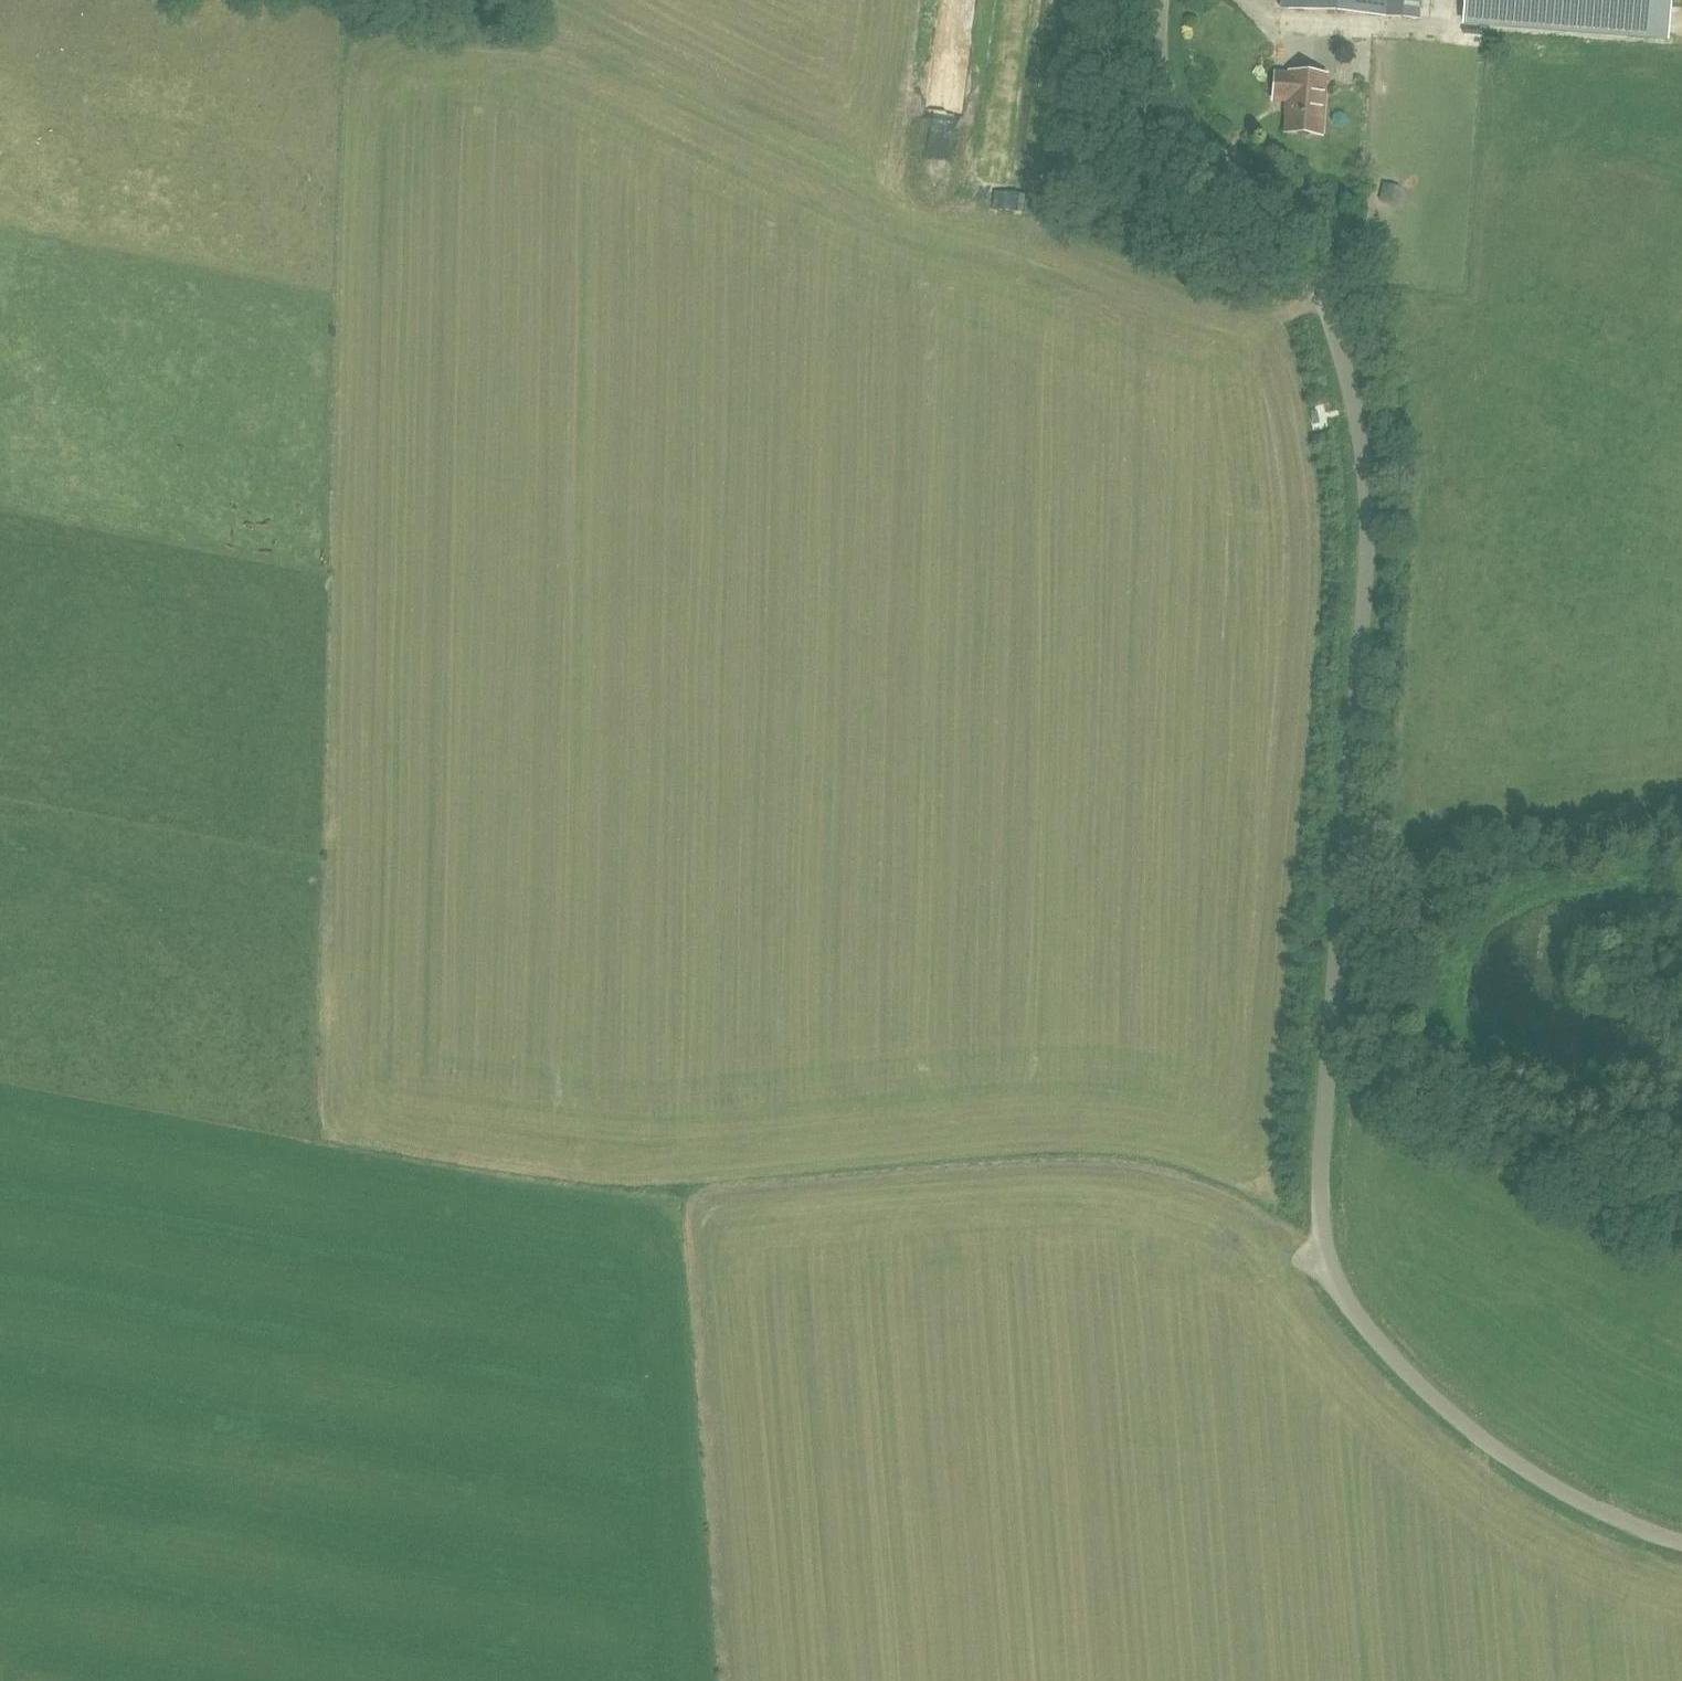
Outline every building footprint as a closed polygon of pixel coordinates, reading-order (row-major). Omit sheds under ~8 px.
[(1280,9),(1388,18),(1390,0),(1281,0),(1280,9)] [(1420,2),(1427,17),(1442,11),(1437,0),(1425,0),(1420,2)] [(1669,0),(1466,0),(1464,22),(1666,37),(1669,0)] [(1319,135),(1324,76),(1290,73),(1290,75),(1275,74),(1273,100),(1288,101),(1285,132),(1319,135)]
